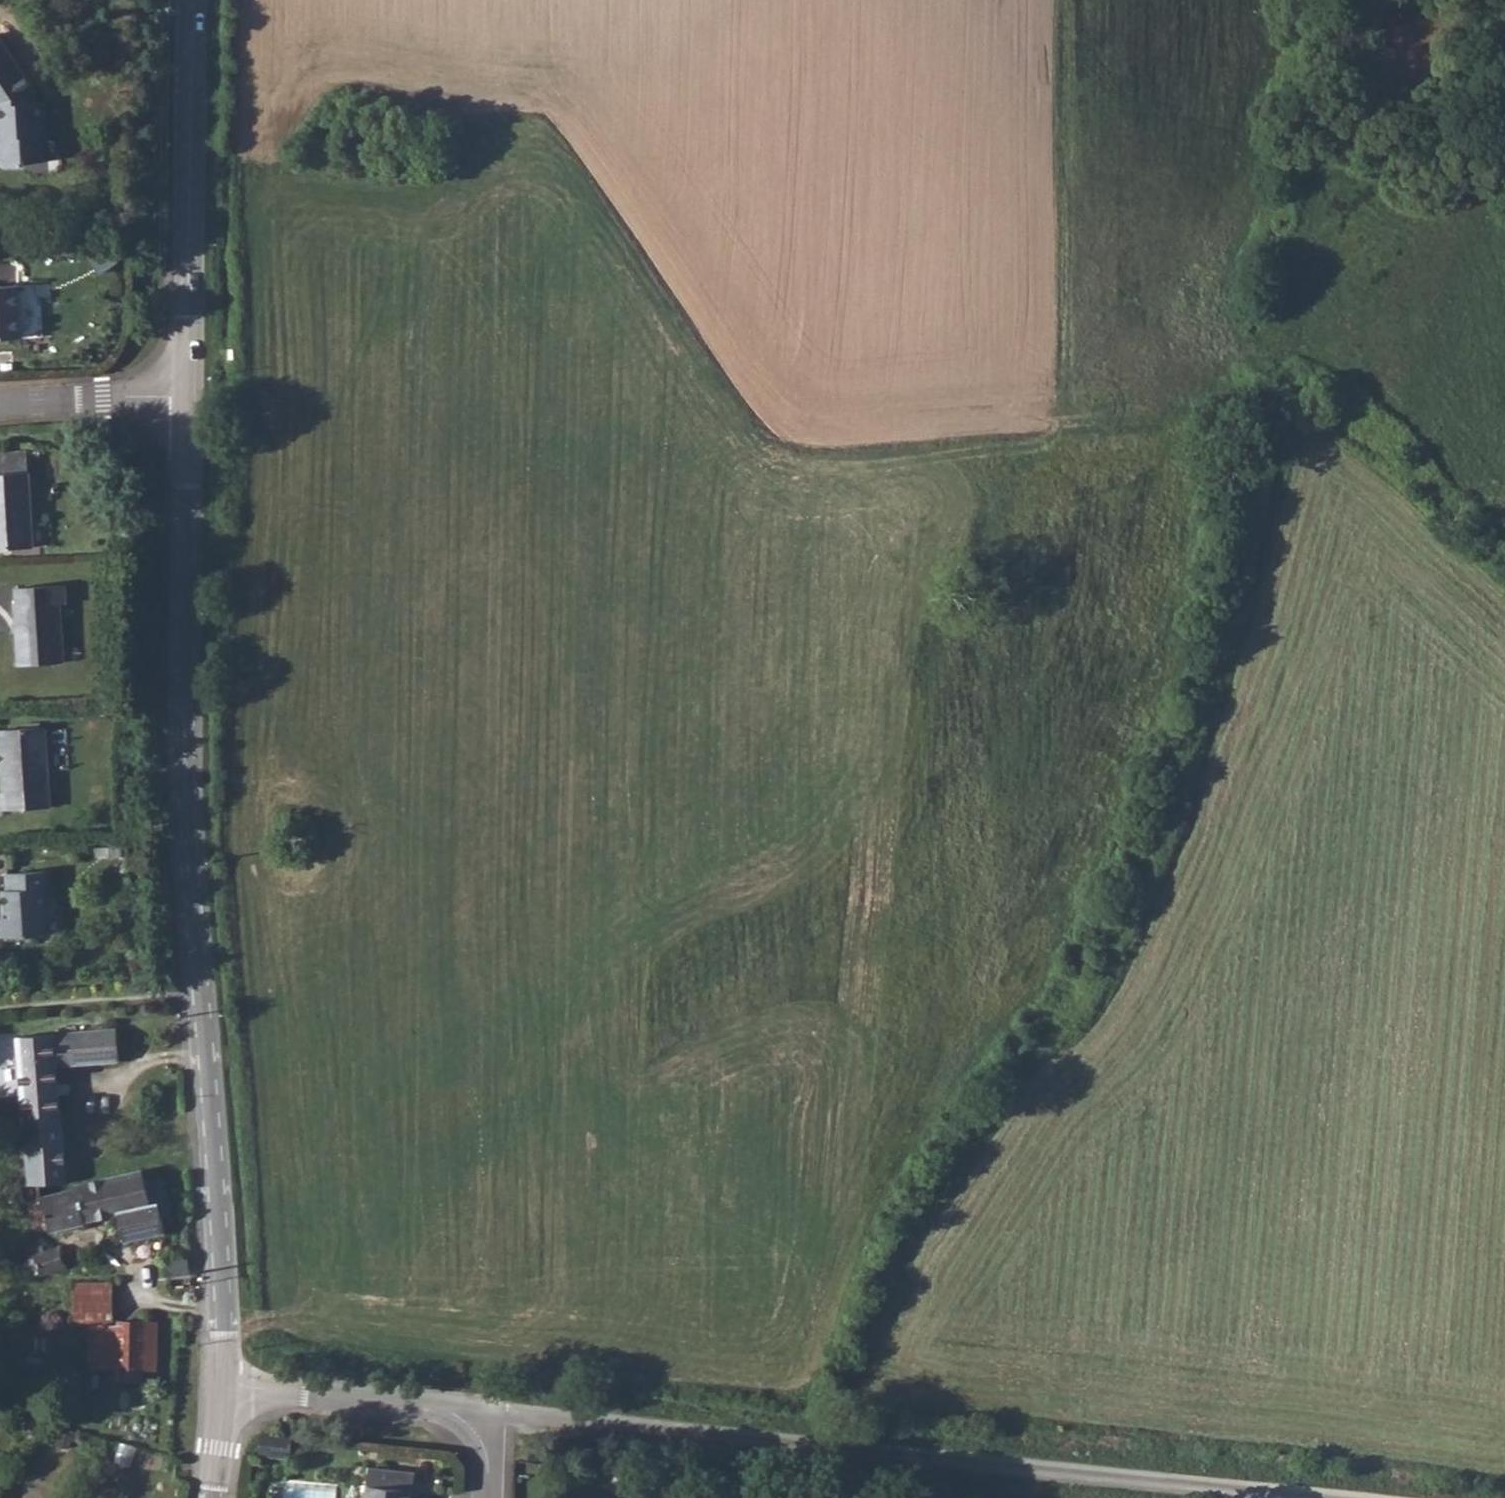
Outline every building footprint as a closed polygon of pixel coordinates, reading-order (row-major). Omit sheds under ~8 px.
[(25,165),(24,159),(44,158),(43,138),(47,138),(45,103),(37,103),(36,92),(0,37),(0,163),(4,166),(25,165)] [(20,337),(17,286),(0,287),(0,339),(20,337)] [(33,548),(27,453),(0,454),(0,550),(33,548)] [(18,665),(63,663),(60,604),(66,604),(64,586),(16,588),(17,603),(15,603),(18,665)] [(50,807),(44,727),(0,730),(0,738),(4,793),(0,793),(0,810),(50,807)] [(48,889),(47,871),(7,874),(8,890),(3,891),(4,917),(0,918),(1,937),(46,935),(44,889),(48,889)] [(23,1131),(60,1130),(56,1074),(123,1068),(122,1055),(138,1053),(135,1033),(73,1037),(51,1039),(50,1031),(34,1032),(34,1043),(15,1045),(23,1131)] [(30,1193),(65,1189),(60,1132),(60,1130),(23,1131),(25,1147),(30,1193)] [(66,1196),(65,1189),(30,1193),(21,1194),(22,1211),(46,1208),(52,1237),(114,1221),(119,1252),(166,1241),(162,1228),(173,1224),(162,1182),(149,1185),(145,1173),(79,1189),(81,1195),(66,1196)] [(25,1288),(25,1290),(67,1275),(58,1254),(46,1257),(43,1248),(25,1253),(28,1265),(19,1272),(18,1277),(25,1288)] [(193,1285),(191,1269),(168,1271),(169,1288),(193,1285)] [(159,1370),(160,1320),(111,1319),(112,1281),(75,1280),(73,1326),(90,1326),(89,1369),(159,1370)] [(292,1438),(262,1435),(260,1455),(290,1458),(292,1438)] [(413,1484),(366,1481),(364,1497),(411,1497),(413,1484)]
